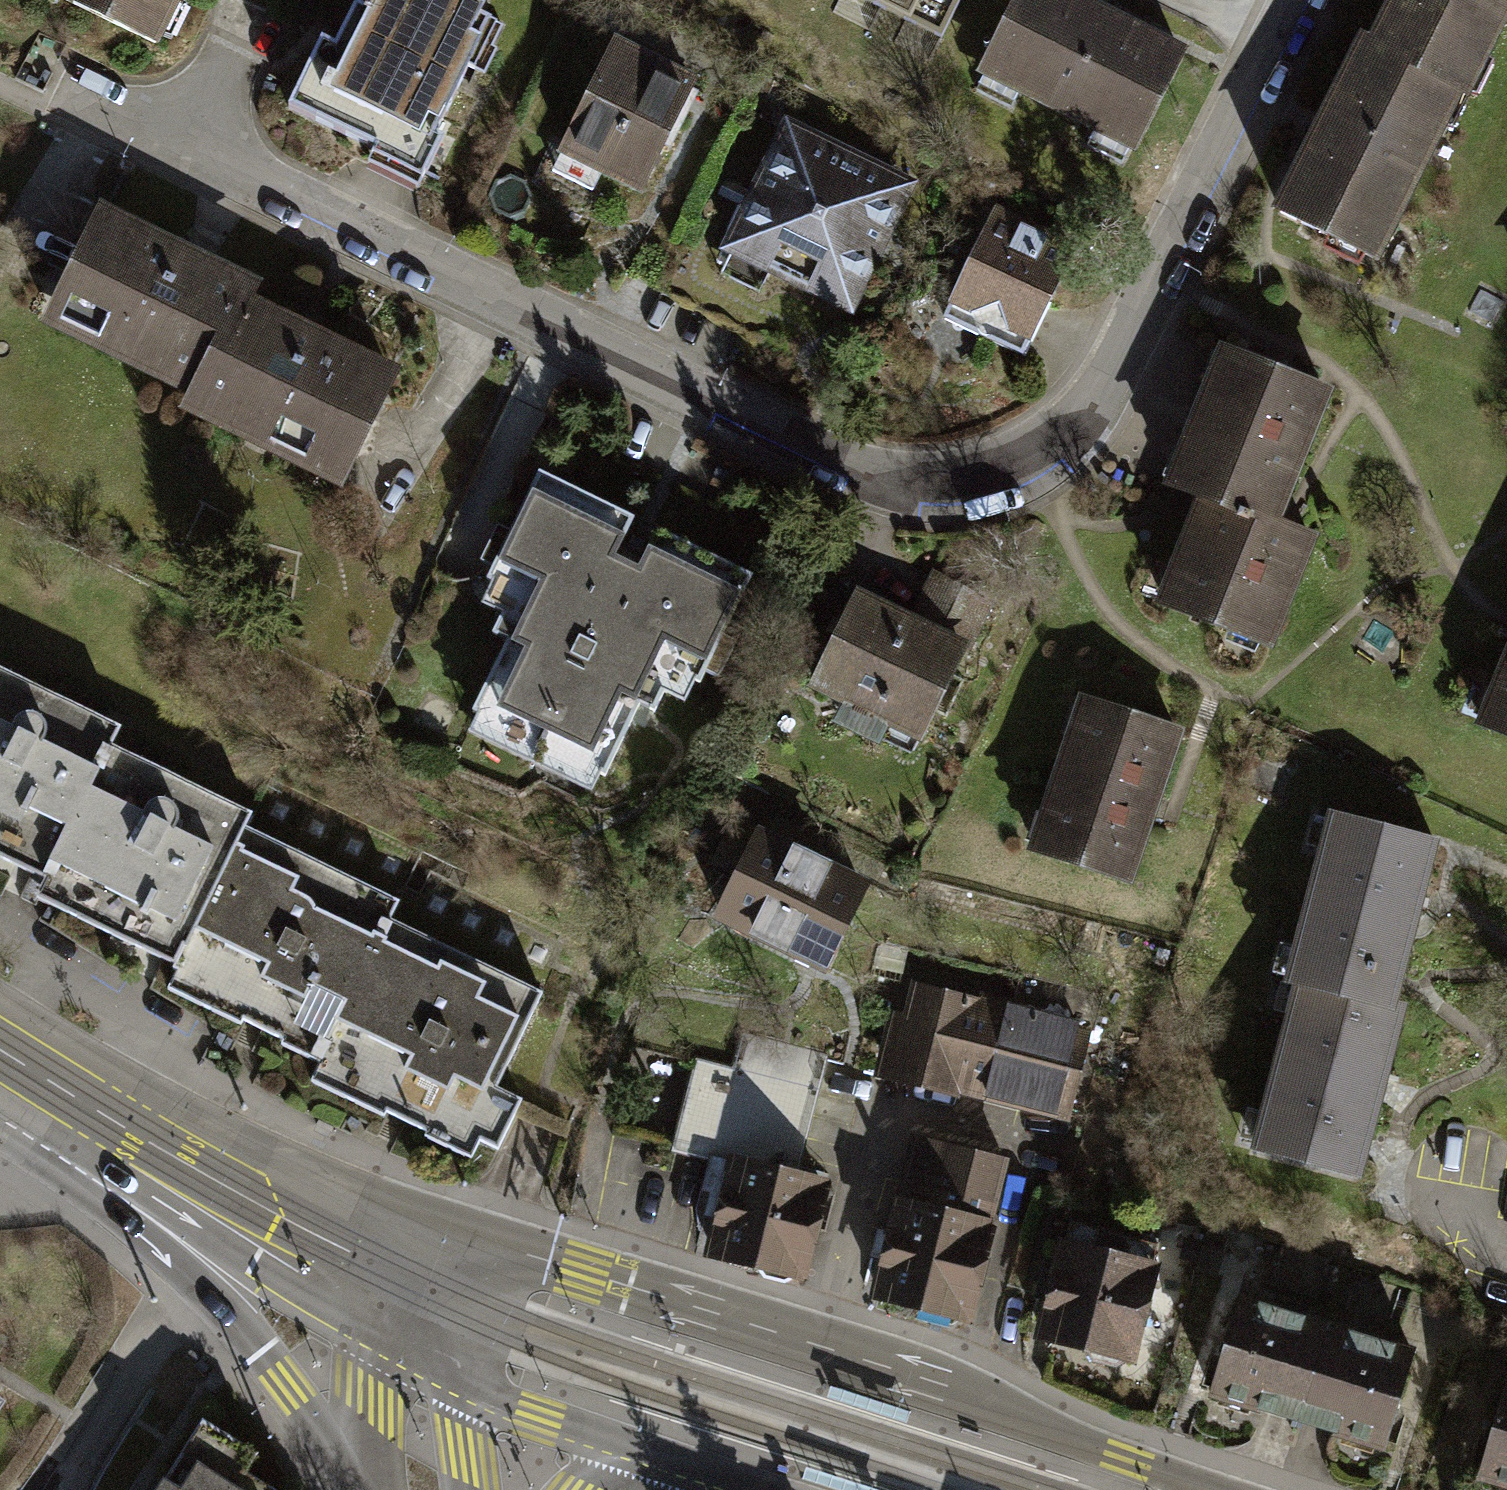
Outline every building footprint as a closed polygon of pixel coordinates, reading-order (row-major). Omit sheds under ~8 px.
[(153,42),(174,0),(64,0),(153,42)] [(441,137),(431,132),(487,16),(455,0),(365,0),(361,8),(366,11),(346,52),(320,40),(288,106),(424,172),(441,137)] [(942,42),(964,0),(861,0),(942,42)] [(976,79),(1136,159),(1190,53),(1084,0),(1016,0),(976,79)] [(1374,45),(1455,86),(1461,88),(1504,0),(1396,0),(1374,45)] [(698,79),(614,39),(557,158),(641,198),(698,79)] [(1371,256),(1455,86),(1374,45),(1363,40),(1278,210),(1371,256)] [(919,184),(784,119),(719,255),(854,319),(919,184)] [(1071,250),(990,213),(942,317),(1023,354),(1071,250)] [(100,327),(201,376),(238,301),(245,286),(97,214),(48,315),(94,338),(100,327)] [(389,374),(238,301),(201,376),(192,394),(298,445),(293,456),(338,478),(389,374)] [(1204,497),(1165,598),(1266,637),(1305,536),(1268,522),(1320,389),(1222,351),(1170,483),(1204,497)] [(491,630),(507,638),(471,712),(476,715),(598,775),(602,776),(637,704),(650,710),(672,667),(701,681),(706,671),(715,675),(733,640),(720,634),(748,576),(653,529),(645,544),(627,535),(635,519),(535,470),(505,531),(497,526),(480,560),(492,566),(486,578),(510,591),(491,630)] [(933,578),(911,624),(961,648),(983,603),(933,578)] [(925,722),(961,648),(911,624),(855,597),(814,683),(846,699),(838,717),(877,736),(891,706),(925,722)] [(1478,717),(1506,728),(1506,643),(1478,717)] [(107,742),(116,723),(0,667),(0,838),(49,862),(107,742)] [(1080,702),(1030,846),(1122,878),(1172,734),(1080,702)] [(598,775),(476,715),(468,730),(590,791),(598,775)] [(181,946),(240,825),(247,810),(107,742),(49,862),(40,878),(181,946)] [(1295,983),(1303,985),(1387,1006),(1429,841),(1337,818),(1328,853),(1323,851),(1304,924),(1310,926),(1295,983)] [(714,862),(739,874),(758,836),(733,823),(714,862)] [(326,1042),(386,918),(395,900),(240,825),(181,946),(170,969),(246,1005),(240,1018),(283,1038),(290,1024),(326,1042)] [(859,886),(758,836),(739,874),(718,915),(820,965),(859,886)] [(540,993),(386,918),(326,1042),(316,1062),(392,1098),(386,1112),(433,1135),(440,1122),(496,1149),(522,1097),(496,1085),(540,993)] [(899,1014),(885,1067),(1063,1115),(1096,995),(1021,975),(1012,1008),(923,984),(914,1018),(899,1014)] [(1395,1008),(1387,1006),(1303,985),(1296,1015),(1291,1014),(1270,1096),(1273,1097),(1260,1150),(1352,1173),(1395,1008)] [(745,1034),(736,1071),(807,1089),(816,1052),(745,1034)] [(785,1176),(807,1089),(736,1071),(699,1061),(676,1149),(712,1158),(703,1191),(723,1196),(710,1249),(718,1251),(751,1261),(760,1273),(785,1280),(798,1271),(821,1185),(785,1176)] [(877,1290),(919,1301),(932,1319),(950,1322),(963,1313),(1004,1161),(916,1137),(890,1233),(876,1230),(871,1247),(888,1252),(877,1290)] [(1071,1223),(1045,1334),(1080,1343),(1093,1360),(1114,1363),(1130,1354),(1156,1243),(1071,1223)] [(1210,1394),(1296,1420),(1325,1326),(1239,1300),(1210,1394)] [(1411,1352),(1325,1326),(1296,1420),(1382,1446),(1411,1352)] [(1506,1486),(1506,1383),(1479,1478),(1506,1486)] [(153,1489),(274,1489),(241,1469),(253,1451),(199,1417),(153,1489)]
